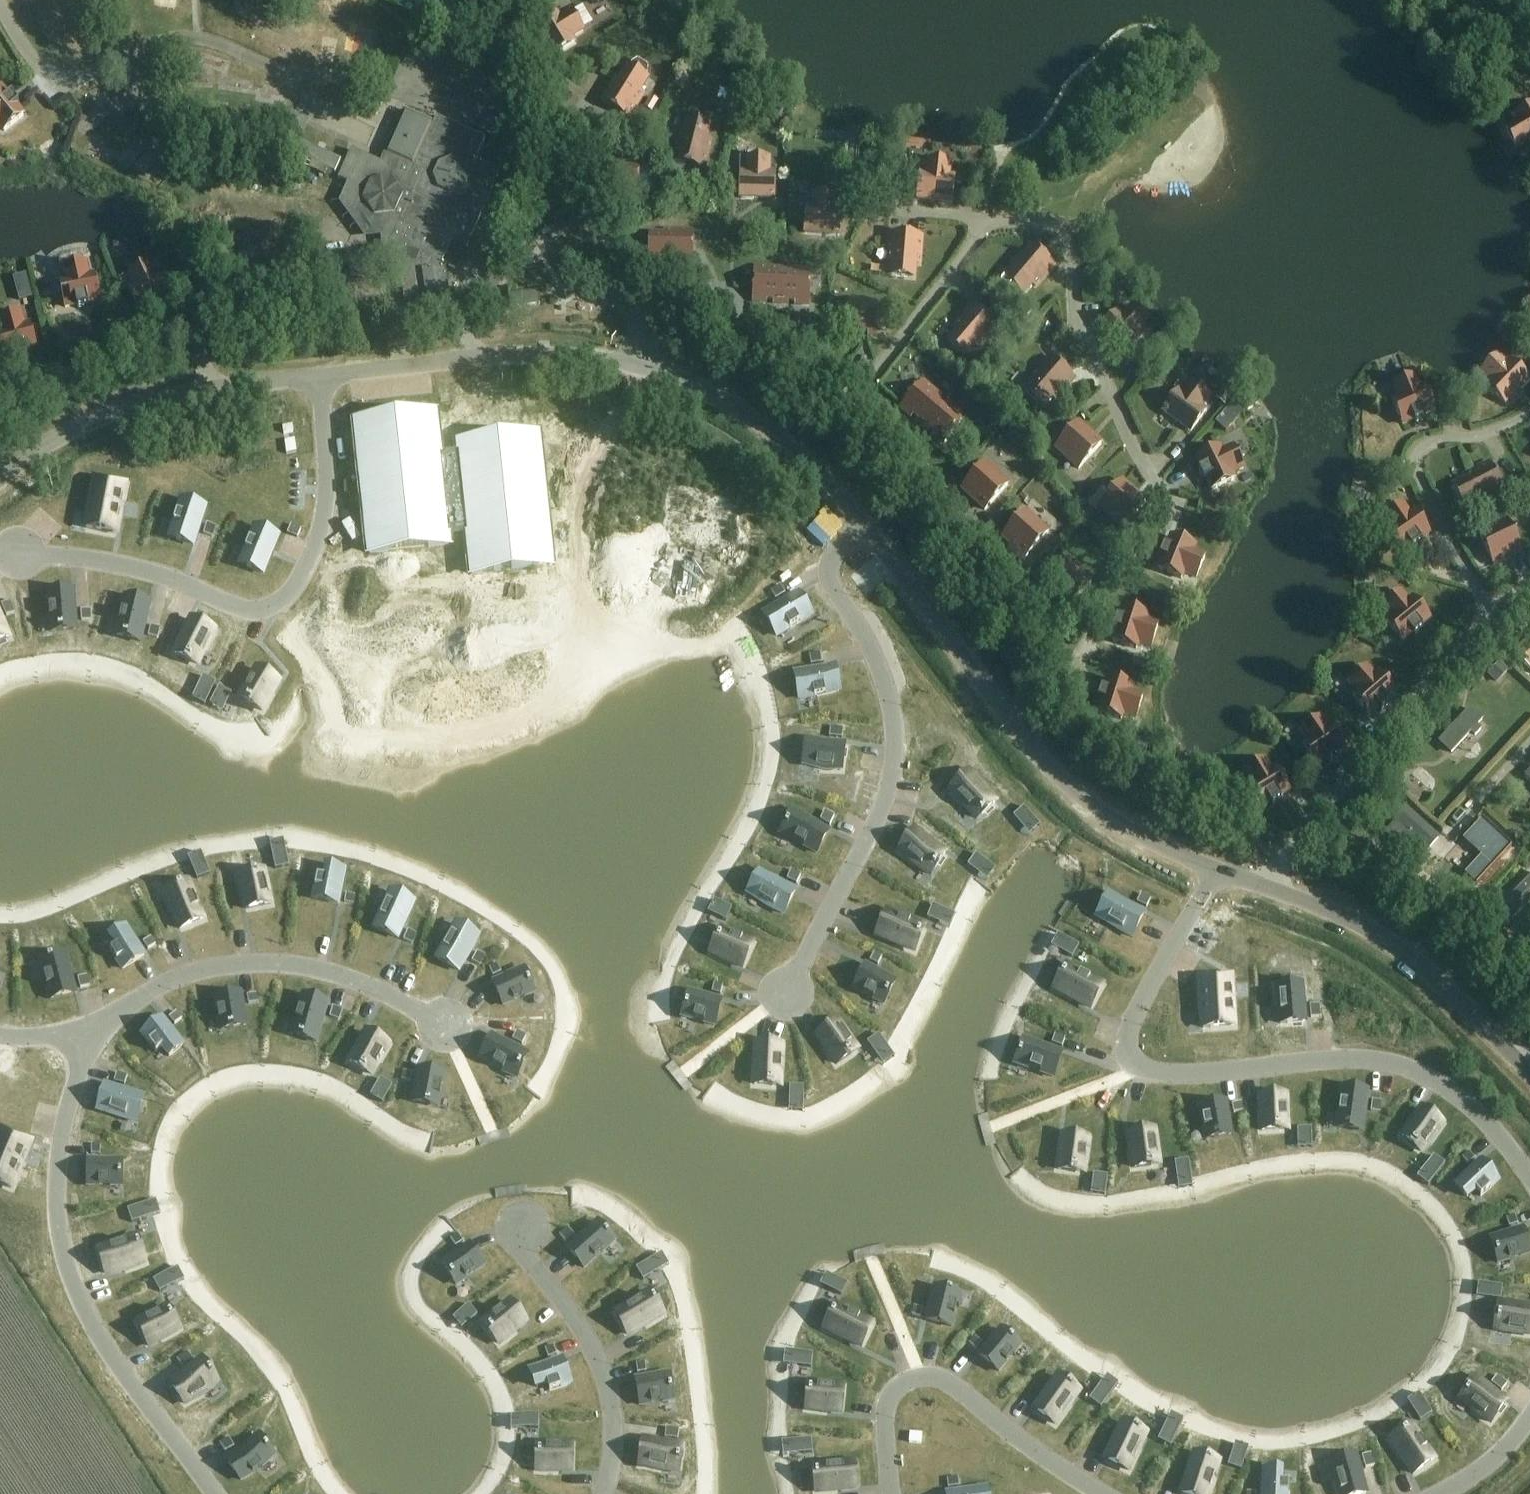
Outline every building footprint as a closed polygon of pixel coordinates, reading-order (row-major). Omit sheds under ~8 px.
[(583,30),(572,11),(560,19),(557,13),(536,26),(554,55),(574,43),(571,37),(583,30)] [(640,91),(650,75),(650,68),(639,62),(634,64),(631,68),(628,66),(620,78),(616,76),(601,100),(629,117),(643,93),(640,91)] [(28,116),(5,87),(0,91),(0,132),(2,131),(5,135),(28,116)] [(1514,116),(1517,121),(1505,129),(1516,147),(1528,140),(1529,142),(1529,106),(1514,116)] [(434,124),(405,111),(383,163),(353,150),(341,178),(350,182),(340,203),(366,238),(381,236),(383,253),(386,252),(389,280),(403,279),(405,298),(424,296),(425,308),(451,305),(447,268),(449,264),(444,262),(454,240),(471,248),(493,195),(501,199),(508,182),(500,179),(504,170),(478,159),(487,138),(437,116),(434,124)] [(707,140),(710,125),(688,120),(684,134),(680,133),(673,160),(704,168),(711,141),(707,140)] [(309,169),(327,177),(330,171),(336,174),(342,160),(303,143),(298,157),(302,158),(298,166),(308,171),(309,169)] [(62,146),(39,148),(40,161),(63,160),(62,146)] [(769,173),(769,159),(747,158),(747,172),(741,172),(740,197),(774,198),(775,173),(769,173)] [(610,161),(609,195),(622,195),(622,192),(629,192),(629,196),(637,196),(637,192),(653,193),(654,167),(638,166),(638,162),(610,161)] [(948,177),(950,163),(928,161),(926,175),(920,174),(917,198),(951,202),(954,178),(948,177)] [(835,210),(836,196),(814,194),(813,208),(807,208),(804,232),(839,235),(841,211),(835,210)] [(692,263),(692,231),(664,230),(664,235),(650,234),(649,258),(664,258),(663,263),(692,263)] [(920,264),(922,236),(890,233),(888,261),(892,262),(891,276),(914,278),(915,264),(920,264)] [(1036,286),(1054,265),(1030,244),(1011,265),(1015,268),(1005,279),(1023,294),(1032,283),(1036,286)] [(461,268),(465,256),(450,250),(446,263),(461,268)] [(92,275),(90,264),(63,269),(65,281),(61,282),(66,311),(103,304),(97,274),(92,275)] [(159,274),(154,264),(128,276),(133,287),(128,289),(142,316),(176,300),(162,272),(159,274)] [(781,302),(783,269),(755,267),(753,301),(766,302),(766,298),(774,299),(773,302),(781,302)] [(783,269),(781,302),(788,303),(788,300),(795,300),(795,303),(808,304),(810,270),(783,269)] [(510,308),(540,305),(539,292),(509,295),(510,308)] [(34,296),(22,299),(24,305),(36,302),(34,296)] [(876,334),(878,300),(850,299),(848,333),(861,334),(861,330),(868,330),(868,334),(876,334)] [(979,348),(997,327),(973,306),(955,327),(958,330),(949,341),(966,356),(976,345),(979,348)] [(1148,322),(1133,307),(1123,316),(1118,312),(1100,329),(1124,354),(1142,337),(1138,332),(1148,322)] [(24,314),(0,321),(0,329),(1,332),(0,332),(0,348),(4,364),(40,353),(32,324),(27,326),(24,314)] [(1158,346),(1168,354),(1174,347),(1164,339),(1158,346)] [(1507,366),(1497,356),(1481,372),(1491,382),(1487,386),(1505,403),(1529,378),(1511,361),(1507,366)] [(1056,399),(1074,377),(1050,357),(1031,378),(1035,381),(1025,392),(1043,407),(1052,396),(1056,399)] [(1419,390),(1414,377),(1394,386),(1399,399),(1393,401),(1402,424),(1413,419),(1415,423),(1426,418),(1425,414),(1435,409),(1425,387),(1419,390)] [(922,425),(944,399),(923,381),(902,407),(911,416),(914,413),(919,418),(917,420),(922,425)] [(1209,396),(1192,383),(1183,395),(1178,391),(1164,411),(1191,431),(1206,411),(1201,408),(1209,396)] [(1217,398),(1225,405),(1233,395),(1224,388),(1217,398)] [(944,399),(922,425),(928,430),(930,427),(936,432),(933,434),(943,443),(965,417),(944,399)] [(435,415),(356,424),(369,554),(449,545),(448,537),(468,535),(472,575),(532,569),(532,562),(551,560),(538,437),(498,441),(499,447),(479,449),(479,443),(458,445),(459,453),(440,455),(435,415)] [(1079,469),(1101,444),(1078,423),(1056,448),(1079,469)] [(1222,454),(1220,448),(1197,458),(1202,468),(1199,470),(1204,481),(1207,479),(1212,490),(1234,480),(1232,474),(1244,468),(1235,448),(1222,454)] [(1479,504),(1504,491),(1489,462),(1464,475),(1466,479),(1453,486),(1464,506),(1477,500),(1479,504)] [(985,510),(1008,485),(985,464),(962,489),(985,510)] [(95,478),(86,528),(117,534),(126,484),(95,478)] [(1122,527),(1145,502),(1122,481),(1100,507),(1122,527)] [(181,500),(169,537),(194,545),(206,508),(181,500)] [(1410,516),(1402,505),(1384,518),(1392,529),(1386,533),(1400,553),(1410,546),(1412,549),(1422,542),(1419,539),(1429,533),(1415,513),(1410,516)] [(1026,558),(1048,532),(1026,512),(1003,537),(1026,558)] [(1494,564),(1521,551),(1507,521),(1479,534),(1494,564)] [(255,527),(240,564),(264,574),(279,537),(255,527)] [(1192,552),(1195,546),(1172,537),(1168,548),(1164,546),(1160,557),(1163,559),(1159,569),(1181,579),(1184,573),(1197,578),(1205,558),(1192,552)] [(73,591),(48,593),(51,633),(77,631),(73,591)] [(1409,603),(1400,593),(1383,607),(1392,617),(1387,621),(1402,640),(1411,633),(1414,636),(1423,628),(1420,625),(1429,618),(1414,599),(1409,603)] [(797,594),(764,616),(778,638),(811,616),(797,594)] [(125,598),(116,637),(141,642),(150,604),(125,598)] [(1145,622),(1147,616),(1124,608),(1120,620),(1116,618),(1113,630),(1116,631),(1113,642),(1136,650),(1138,643),(1151,647),(1158,626),(1145,622)] [(9,640),(0,619),(0,644),(9,640)] [(191,621),(175,655),(198,667),(215,632),(191,621)] [(1515,655),(1529,669),(1529,639),(1522,648),(1515,655)] [(1488,674),(1496,682),(1508,670),(1500,662),(1488,674)] [(838,667),(798,672),(802,698),(841,692),(838,667)] [(1375,678),(1366,668),(1349,682),(1358,692),(1353,697),(1369,715),(1378,708),(1381,711),(1390,703),(1387,700),(1396,692),(1380,674),(1375,678)] [(257,669),(240,698),(262,711),(279,682),(257,669)] [(203,677),(192,699),(205,705),(216,684),(203,677)] [(1130,693),(1132,687),(1109,679),(1105,691),(1101,689),(1098,701),(1101,702),(1098,713),(1121,721),(1123,714),(1136,718),(1143,697),(1130,693)] [(221,686),(211,703),(223,710),(233,693),(221,686)] [(1472,709),(1440,743),(1453,756),(1473,734),(1477,738),(1483,731),(1479,727),(1486,721),(1472,709)] [(1327,730),(1319,718),(1301,731),(1309,742),(1303,746),(1317,766),(1327,760),(1329,763),(1339,756),(1337,753),(1346,746),(1332,726),(1327,730)] [(807,740),(804,766),(842,771),(845,745),(807,740)] [(1271,771),(1264,760),(1245,772),(1253,784),(1247,787),(1261,808),(1271,801),(1273,804),(1283,798),(1281,795),(1290,788),(1277,768),(1271,771)] [(1400,769),(1389,772),(1393,786),(1405,782),(1400,769)] [(970,774),(951,792),(977,820),(995,803),(970,774)] [(1024,808),(1013,817),(1030,835),(1040,826),(1024,808)] [(793,811),(781,834),(816,853),(828,830),(793,811)] [(1408,811),(1397,824),(1429,853),(1441,840),(1408,811)] [(1483,823),(1466,842),(1494,867),(1511,848),(1483,823)] [(1515,836),(1520,841),(1526,835),(1520,830),(1515,836)] [(915,832),(900,853),(930,875),(946,854),(915,832)] [(287,842),(273,844),(277,871),(290,869),(287,842)] [(201,852),(188,857),(197,880),(210,874),(201,852)] [(976,855),(968,866),(987,880),(996,869),(976,855)] [(317,877),(313,899),(338,904),(345,871),(327,868),(325,879),(317,877)] [(760,871),(748,894),(783,912),(795,889),(760,871)] [(264,872),(239,877),(246,910),(271,904),(264,872)] [(1496,916),(1506,926),(1527,905),(1529,902),(1529,881),(1496,916)] [(188,883),(165,893),(180,930),(204,920),(188,883)] [(391,892),(375,928),(398,939),(414,902),(391,892)] [(1110,894),(1097,916),(1132,936),(1144,913),(1110,894)] [(714,900),(708,913),(726,921),(732,908),(714,900)] [(933,905),(927,918),(950,928),(955,915),(933,905)] [(887,912),(878,936),(914,951),(924,928),(887,912)] [(456,924),(437,959),(459,971),(479,937),(456,924)] [(118,946),(111,951),(123,970),(145,956),(127,928),(112,937),(118,946)] [(722,930),(711,953),(742,967),(752,943),(722,930)] [(1059,932),(1052,945),(1073,956),(1080,943),(1059,932)] [(65,955),(41,962),(51,1000),(76,994),(65,955)] [(866,966),(854,989),(883,1004),(896,982),(866,966)] [(1068,966),(1055,989),(1090,1008),(1102,985),(1068,966)] [(524,969),(494,983),(504,1006),(534,993),(524,969)] [(1231,976),(1200,978),(1203,1029),(1234,1027),(1231,976)] [(1302,985),(1277,987),(1280,1025),(1305,1023),(1302,985)] [(689,992),(683,1017),(715,1026),(721,1001),(689,992)] [(303,996),(292,1034),(316,1042),(328,1004),(303,996)] [(242,998),(216,999),(219,1033),(244,1031),(242,998)] [(163,1019),(143,1036),(157,1053),(163,1048),(169,1057),(183,1046),(163,1019)] [(838,1023),(818,1038),(837,1065),(858,1050),(838,1023)] [(366,1033),(350,1062),(372,1075),(389,1046),(366,1033)] [(879,1035),(867,1043),(884,1066),(895,1057),(879,1035)] [(493,1037),(481,1060),(516,1078),(528,1055),(493,1037)] [(1024,1040),(1016,1064),(1053,1077),(1062,1053),(1024,1040)] [(756,1045),(755,1084),(780,1086),(782,1046),(756,1045)] [(418,1072),(413,1104),(439,1108),(443,1075),(418,1072)] [(381,1079),(370,1096),(383,1103),(393,1086),(381,1079)] [(106,1086),(99,1111),(137,1122),(144,1097),(106,1086)] [(790,1086),(789,1110),(803,1111),(804,1086),(790,1086)] [(1342,1088),(1337,1128),(1362,1131),(1368,1092),(1342,1088)] [(1286,1096),(1261,1097),(1262,1131),(1288,1130),(1286,1096)] [(1422,1109),(1402,1136),(1422,1151),(1442,1125),(1422,1109)] [(1312,1128),(1298,1129),(1298,1149),(1312,1148),(1312,1128)] [(1155,1131),(1129,1135),(1134,1168),(1160,1164),(1155,1131)] [(0,1138),(0,1186),(12,1191),(32,1144),(3,1132),(0,1138)] [(1063,1137),(1059,1170),(1084,1173),(1088,1140),(1063,1137)] [(1434,1155),(1417,1177),(1428,1186),(1445,1164),(1434,1155)] [(1192,1159),(1178,1161),(1181,1188),(1195,1187),(1192,1159)] [(1481,1161),(1456,1183),(1467,1197),(1476,1190),(1481,1196),(1498,1181),(1481,1161)] [(122,1163),(89,1163),(90,1189),(123,1189),(122,1163)] [(1094,1174),(1091,1194),(1105,1196),(1108,1176),(1094,1174)] [(159,1200),(130,1209),(135,1222),(163,1213),(159,1200)] [(597,1222),(568,1249),(585,1268),(615,1241),(597,1222)] [(1492,1238),(1500,1262),(1529,1253),(1529,1248),(1524,1228),(1492,1238)] [(137,1237),(99,1249),(107,1273),(145,1261),(137,1237)] [(469,1244),(443,1265),(459,1285),(485,1265),(469,1244)] [(662,1254),(636,1269),(644,1281),(669,1266),(662,1254)] [(178,1267),(154,1280),(160,1292),(185,1279),(178,1267)] [(831,1270),(823,1281),(843,1295),(851,1283),(831,1270)] [(1478,1283),(1476,1297),(1500,1301),(1502,1287),(1478,1283)] [(935,1288),(927,1320),(952,1327),(960,1295),(935,1288)] [(650,1293),(616,1313),(629,1335),(663,1315),(650,1293)] [(510,1302),(484,1323),(500,1343),(526,1322),(510,1302)] [(469,1304),(454,1317),(463,1328),(478,1314),(469,1304)] [(1496,1330),(1529,1335),(1529,1309),(1500,1305),(1496,1330)] [(167,1306),(138,1322),(150,1345),(179,1329),(167,1306)] [(837,1306),(825,1329),(861,1346),(872,1323),(837,1306)] [(1003,1330),(980,1355),(1000,1372),(1022,1348),(1003,1330)] [(785,1351),(784,1365),(811,1368),(813,1354),(785,1351)] [(562,1359),(533,1369),(537,1387),(547,1383),(550,1391),(571,1383),(562,1359)] [(202,1362),(171,1383),(186,1405),(217,1383),(202,1362)] [(670,1374),(637,1377),(640,1403),(673,1400),(670,1374)] [(1107,1375),(1090,1400),(1101,1408),(1119,1384),(1107,1375)] [(1058,1377),(1035,1409),(1056,1424),(1079,1392),(1058,1377)] [(1476,1379),(1460,1400),(1490,1423),(1506,1403),(1476,1379)] [(810,1383),(807,1409),(840,1413),(843,1387),(810,1383)] [(1419,1393),(1407,1401),(1421,1421),(1432,1414),(1419,1393)] [(513,1414),(513,1428),(541,1427),(540,1413),(513,1414)] [(1171,1413),(1158,1440),(1171,1446),(1184,1419),(1171,1413)] [(1123,1423),(1106,1459),(1129,1470),(1146,1434),(1123,1423)] [(1412,1427),(1391,1441),(1413,1474),(1434,1460),(1412,1427)] [(259,1435),(227,1459),(242,1479),(274,1456),(259,1435)] [(812,1439),(782,1442),(783,1456),(813,1453),(812,1439)] [(1236,1443),(1228,1466),(1241,1470),(1249,1447),(1236,1443)] [(539,1444),(538,1470),(571,1471),(572,1445),(539,1444)] [(644,1444),(642,1470),(680,1473),(682,1447),(644,1444)] [(1182,1492),(1187,1493),(1209,1493),(1219,1463),(1194,1455),(1182,1492)] [(1331,1465),(1340,1493),(1368,1493),(1356,1458),(1331,1465)] [(854,1462),(815,1467),(817,1492),(857,1488),(854,1462)] [(1263,1493),(1288,1493),(1289,1482),(1281,1482),(1281,1471),(1264,1471),(1263,1493)]
